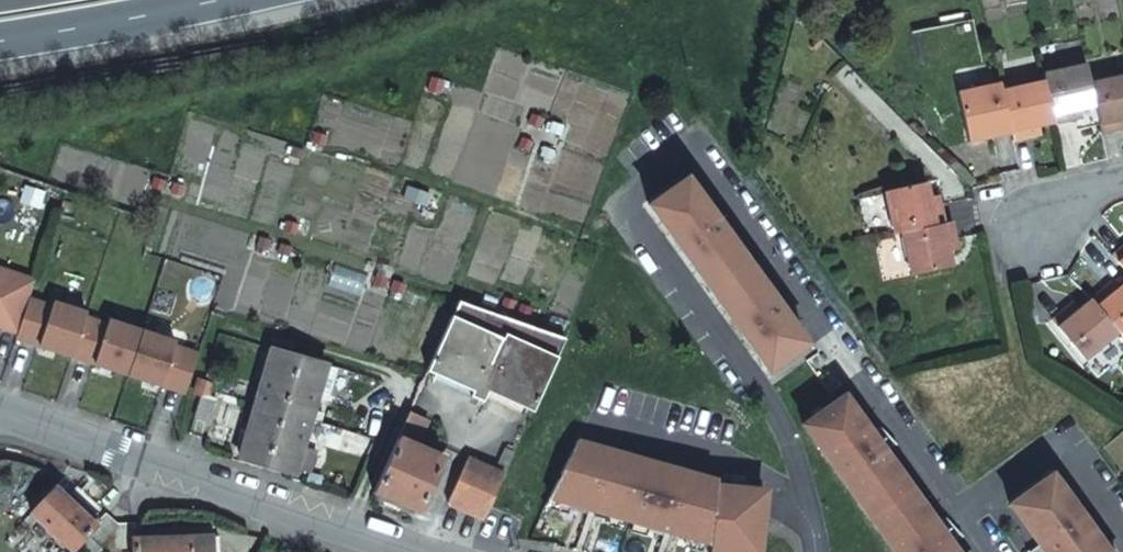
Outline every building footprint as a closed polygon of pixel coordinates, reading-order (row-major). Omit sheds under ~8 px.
[(1076,65),(1033,75),(1035,83),(1045,124),(1068,119),(1065,111),(1086,107),(1081,83),(1076,65)] [(1086,107),(1092,132),(1115,128),(1113,119),(1122,116),(1122,73),(1081,83),(1086,107)] [(993,93),(1003,135),(1004,142),(1026,138),(1024,128),(1045,124),(1035,83),(993,93)] [(979,132),(981,140),(1003,135),(993,93),(991,85),(948,95),(958,137),(979,132)] [(958,137),(960,145),(981,140),(979,132),(958,137)] [(803,340),(685,175),(647,203),(765,368),(803,340)] [(925,204),(920,183),(878,193),(887,236),(896,234),(937,224),(932,202),(925,204)] [(945,223),(937,224),(896,234),(905,277),(947,267),(942,245),(950,244),(945,223)] [(1122,273),(1122,274),(1122,240),(1106,254),(1122,273)] [(18,332),(28,298),(34,279),(0,268),(0,326),(18,332)] [(1085,294),(1115,329),(1119,334),(1122,331),(1122,274),(1122,273),(1108,286),(1102,280),(1085,294)] [(1115,329),(1085,294),(1068,309),(1063,304),(1046,318),(1080,357),(1115,329)] [(531,410),(562,339),(462,297),(429,370),(473,389),(470,394),(482,400),(487,389),(531,410)] [(52,305),(28,298),(18,332),(16,337),(128,371),(142,329),(109,318),(108,323),(85,316),(87,312),(53,301),(52,305)] [(176,339),(142,329),(128,371),(186,389),(198,350),(175,343),(176,339)] [(240,456),(293,472),(296,464),(309,468),(314,449),(301,445),(325,366),(272,351),(240,456)] [(206,379),(195,415),(209,420),(216,396),(209,394),(212,381),(206,379)] [(842,393),(803,420),(897,551),(957,551),(945,535),(955,527),(945,516),(936,523),(880,445),(890,438),(879,426),(871,433),(842,393)] [(411,409),(373,491),(417,510),(442,455),(411,441),(415,434),(419,436),(428,417),(411,409)] [(716,478),(576,439),(548,496),(710,541),(710,545),(757,550),(763,488),(716,483),(716,478)] [(447,499),(484,517),(504,472),(467,456),(447,499)] [(1052,473),(1009,504),(1039,545),(1030,551),(1110,551),(1052,473)] [(92,502),(71,483),(61,496),(49,486),(27,511),(71,551),(90,551),(96,545),(101,551),(111,523),(101,512),(90,524),(84,519),(96,506),(92,502)] [(101,551),(215,551),(215,538),(200,538),(200,526),(169,525),(169,537),(162,536),(161,530),(135,529),(135,537),(130,537),(130,522),(111,523),(101,551)]
